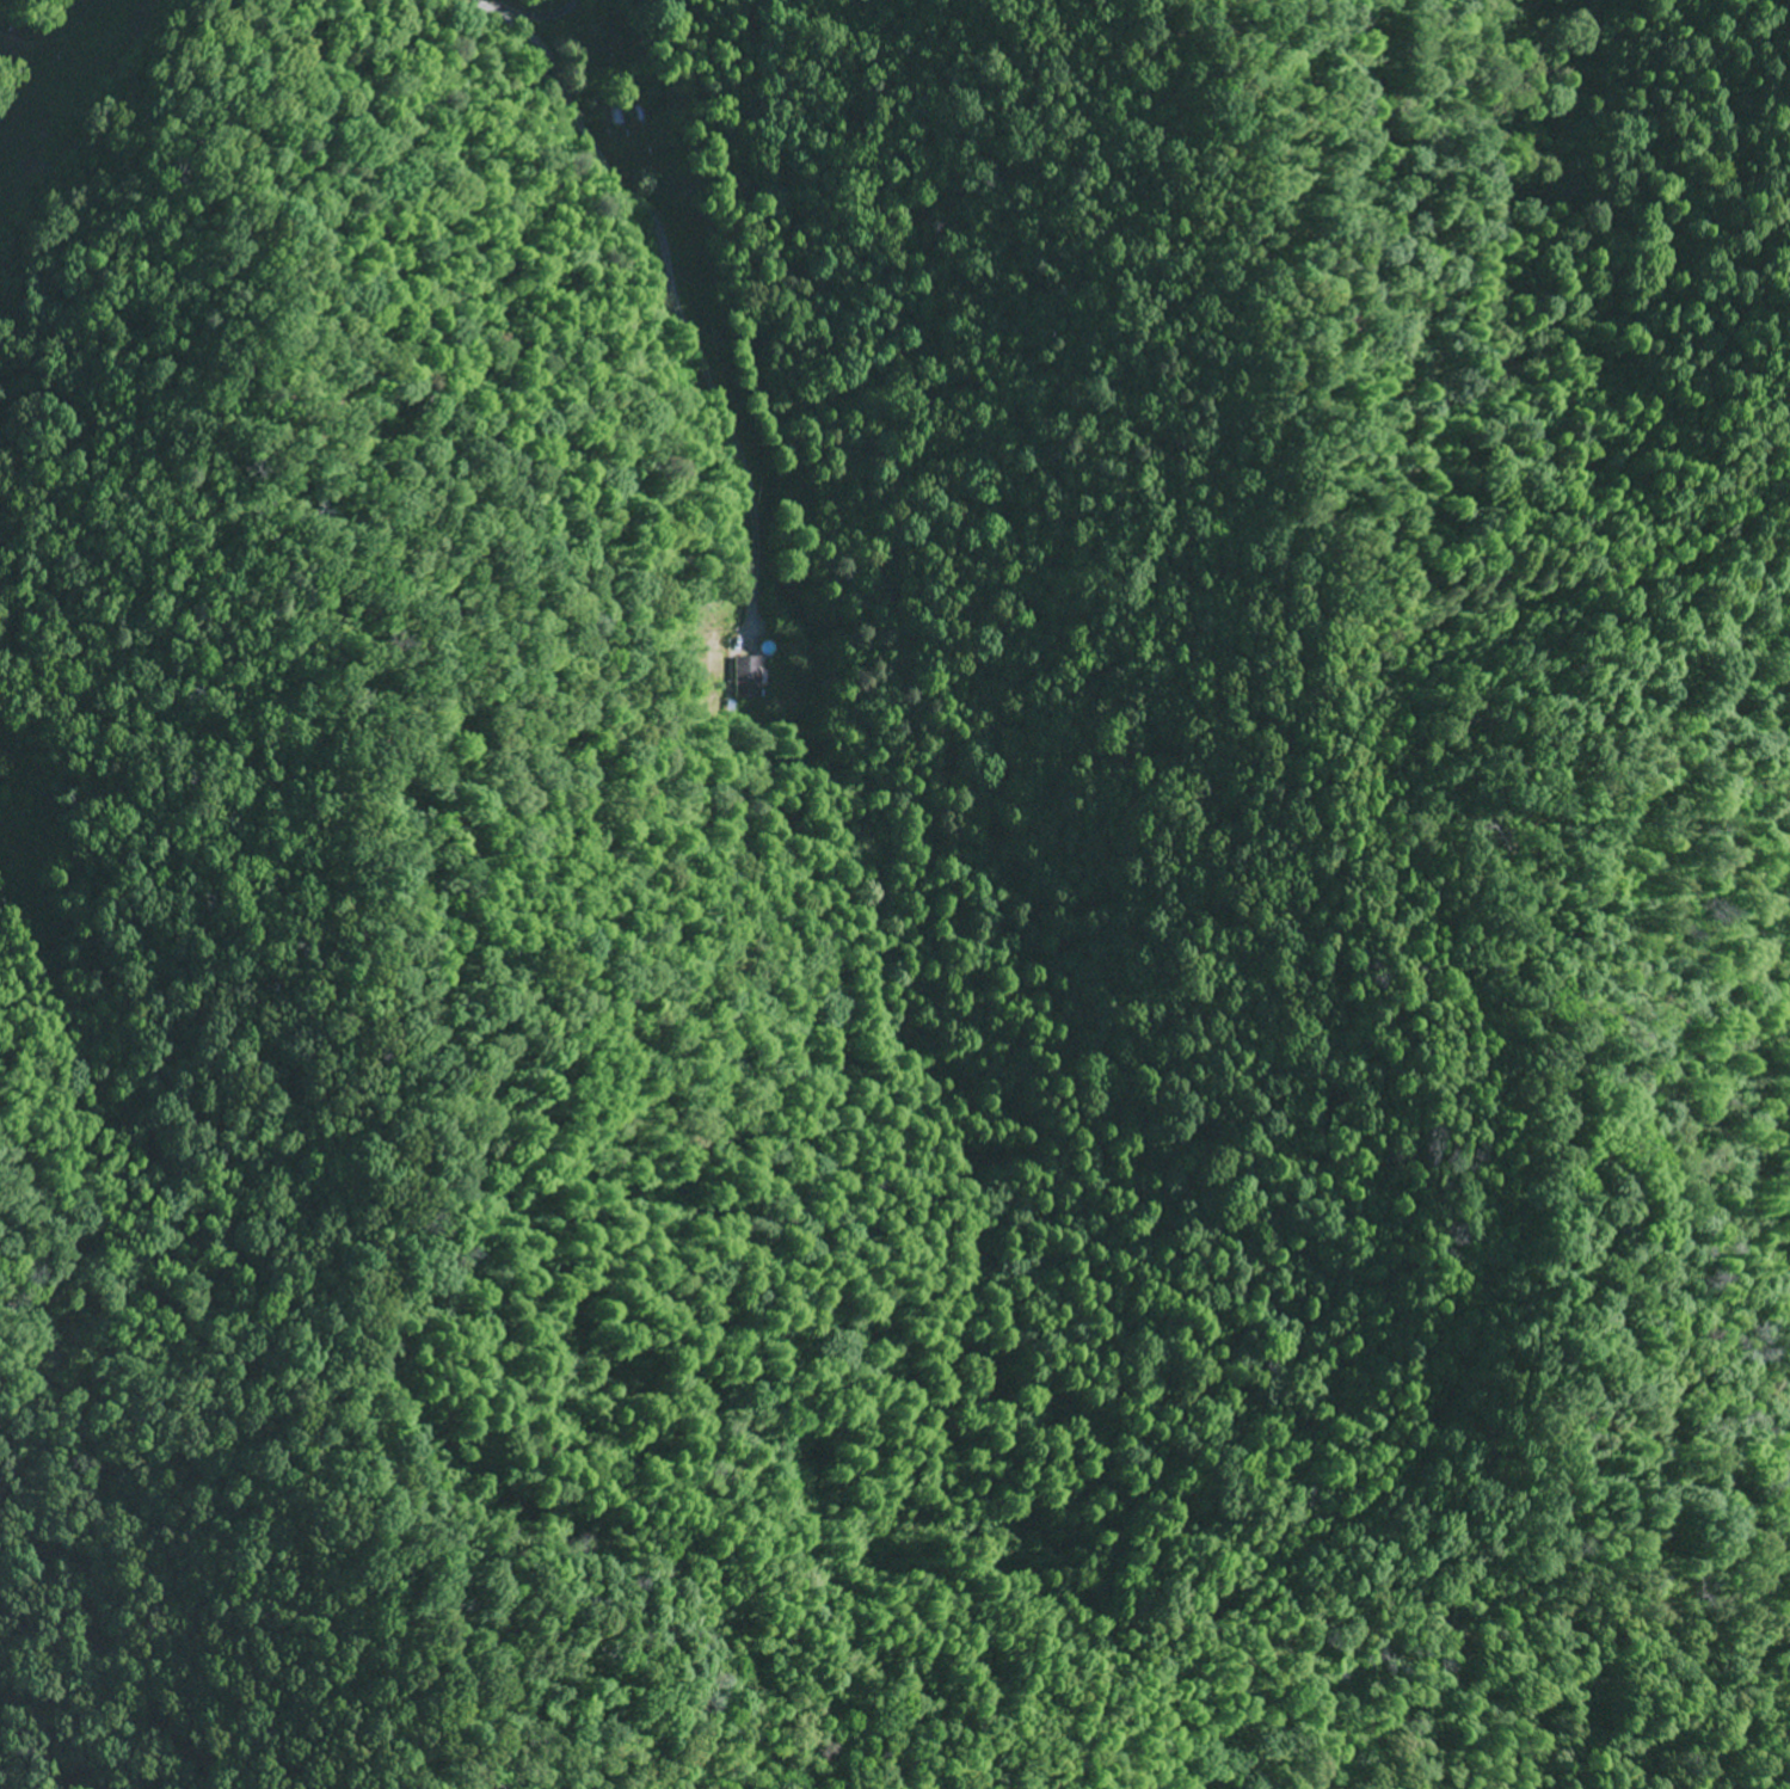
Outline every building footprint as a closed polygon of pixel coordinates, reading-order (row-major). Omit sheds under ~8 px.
[(758,657),(736,658),(737,699),(759,698),(758,657)]
